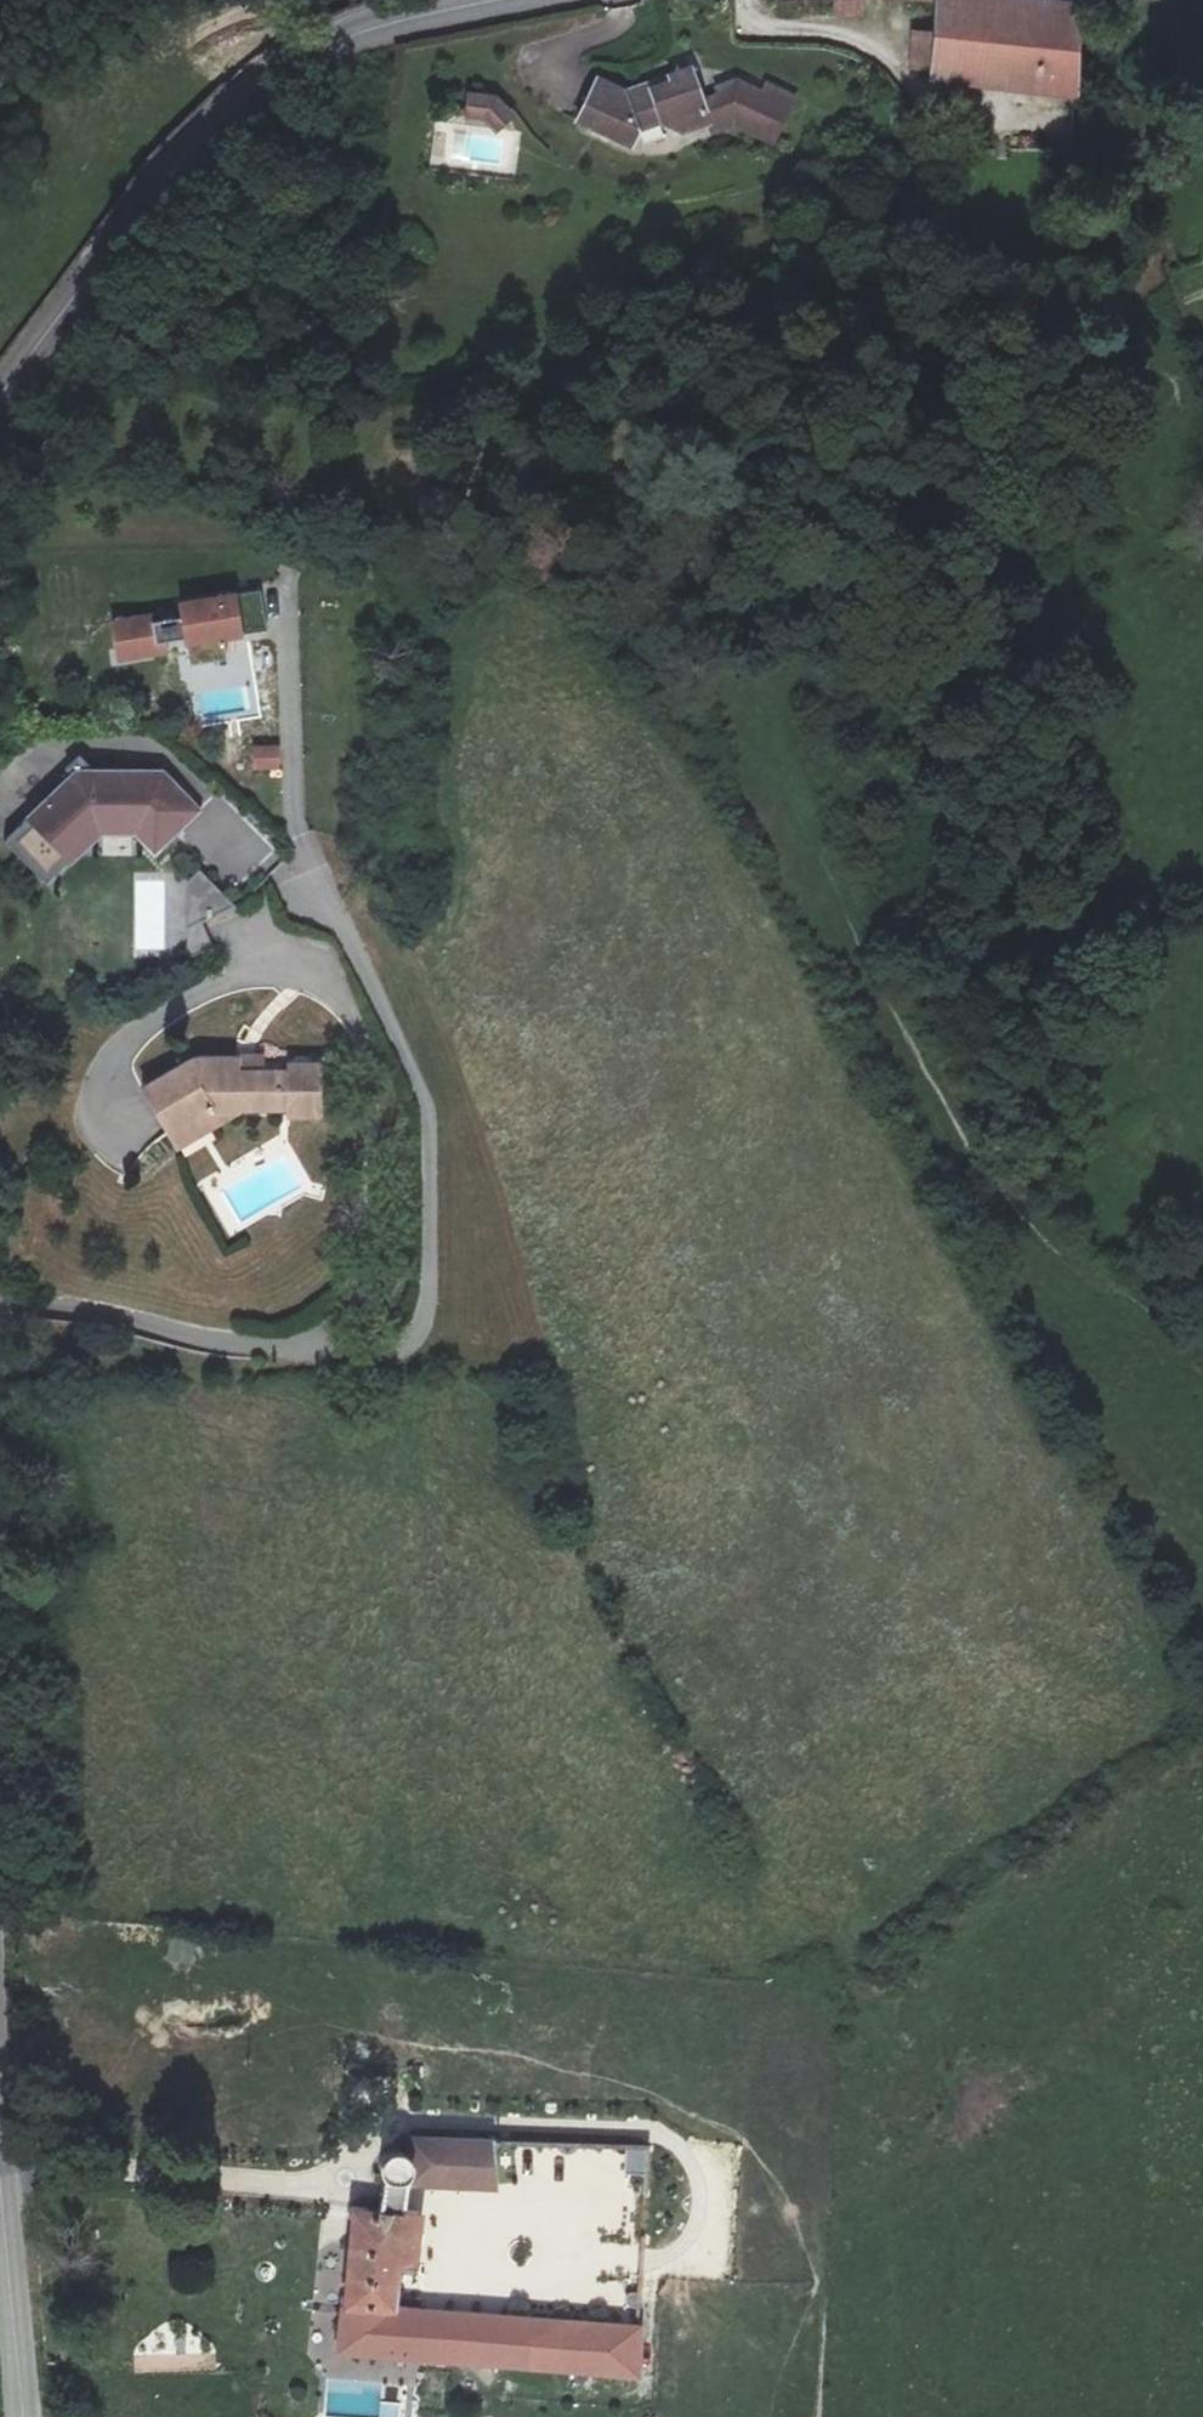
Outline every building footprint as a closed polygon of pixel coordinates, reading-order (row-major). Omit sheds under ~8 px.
[(913,0),(862,0),(861,8),(860,16),(911,17),(913,0)] [(911,17),(907,60),(908,67),(910,70),(916,71),(928,73),(927,79),(1070,93),(1075,1),(1063,0),(913,0),(911,17)] [(725,98),(709,59),(644,86),(609,72),(590,115),(647,138),(653,122),(678,112),(702,125),(730,110),(734,124),(753,116),(752,113),(755,112),(787,125),(801,92),(758,73),(739,83),(743,90),(725,98)] [(465,94),(464,125),(507,125),(508,95),(465,94)] [(684,474),(685,441),(654,441),(652,476),(684,474)] [(261,582),(186,594),(186,608),(165,608),(165,602),(116,605),(118,643),(187,640),(190,658),(227,651),(224,629),(268,622),(261,582)] [(251,770),(280,771),(281,746),(251,745),(251,770)] [(134,826),(154,846),(177,823),(168,815),(188,795),(161,767),(149,778),(141,770),(101,770),(98,772),(80,754),(68,767),(74,773),(7,840),(51,884),(109,826),(134,826)] [(188,795),(168,815),(177,823),(197,804),(188,795)] [(172,926),(187,926),(188,867),(172,866),(172,926)] [(203,915),(227,913),(224,877),(188,880),(192,935),(205,934),(203,915)] [(220,1101),(252,1104),(295,1105),(294,1117),(325,1117),(328,1061),(294,1060),(295,1070),(244,1067),(244,1055),(198,1055),(147,1082),(171,1126),(220,1101)] [(180,1142),(252,1104),(220,1101),(171,1126),(180,1142)] [(347,2206),(333,2350),(365,2352),(418,2356),(422,2309),(394,2307),(398,2267),(413,2267),(414,2214),(402,2212),(406,2182),(495,2184),(486,2136),(409,2133),(406,2158),(395,2153),(387,2152),(376,2161),(374,2173),(380,2181),(377,2210),(347,2206)] [(422,2309),(418,2356),(563,2365),(565,2320),(422,2309)] [(565,2320),(563,2365),(638,2371),(640,2326),(565,2320)] [(365,2352),(333,2350),(330,2371),(365,2373),(365,2352)]
